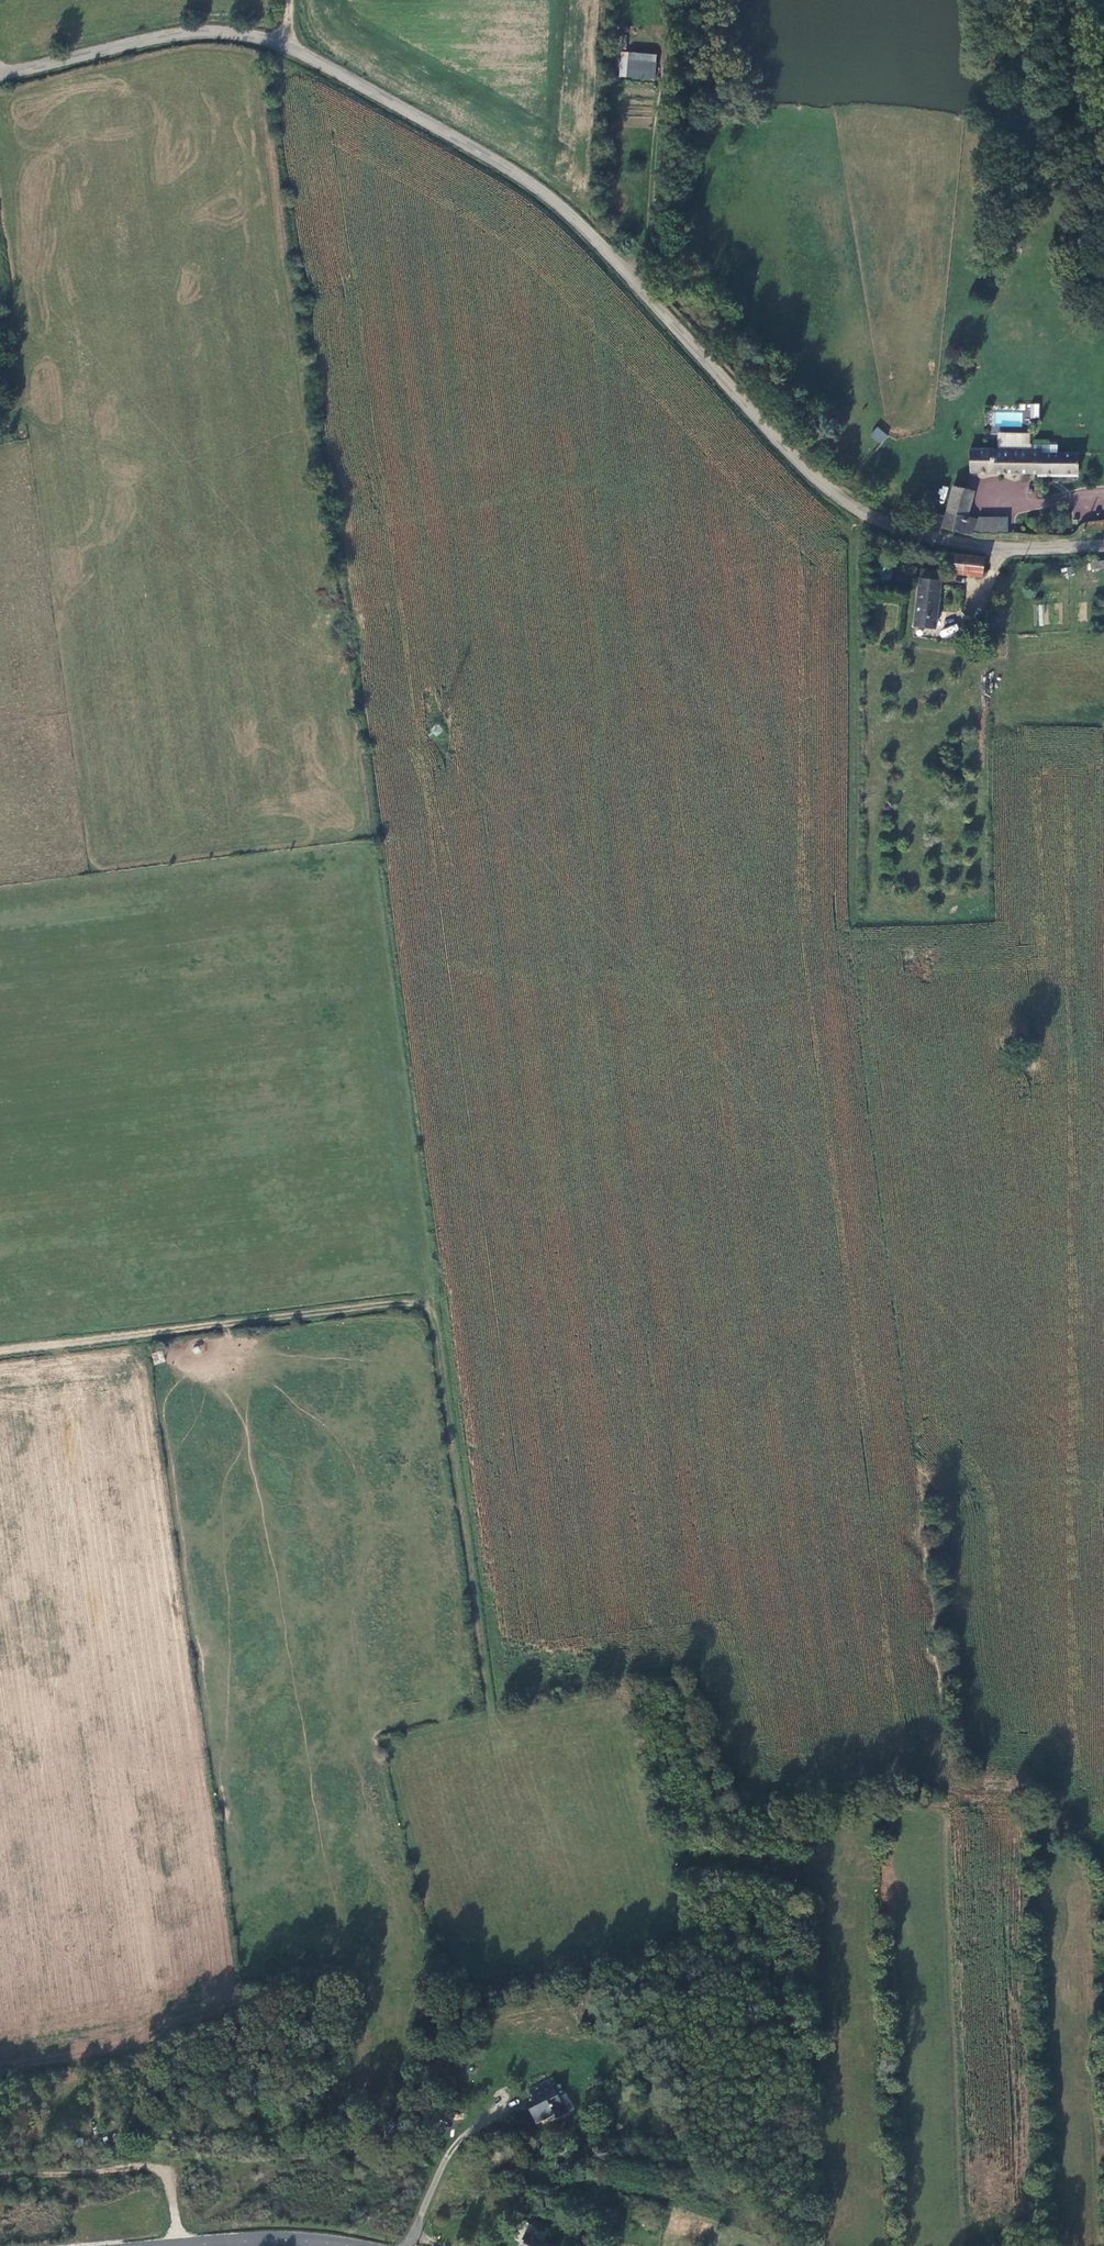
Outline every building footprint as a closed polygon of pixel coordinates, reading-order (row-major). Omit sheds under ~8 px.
[(647,55),(613,53),(612,70),(646,72),(647,55)] [(1025,403),(1024,417),(1038,418),(1040,404),(1025,403)] [(881,445),(888,436),(877,427),(869,436),(881,445)] [(1044,450),(972,451),(972,472),(1079,472),(1079,454),(1059,453),(1058,444),(1044,445),(1044,450)] [(958,480),(945,526),(976,535),(979,526),(967,522),(977,486),(958,480)] [(986,577),(989,557),(957,554),(956,574),(986,577)] [(942,571),(924,569),(918,627),(938,628),(944,580),(940,580),(942,571)] [(1046,604),(1038,604),(1038,625),(1047,625),(1046,604)] [(162,1351),(151,1354),(154,1364),(165,1361),(162,1351)] [(529,2111),(536,2124),(553,2116),(557,2121),(570,2113),(561,2096),(559,2097),(550,2082),(530,2090),(537,2107),(529,2111)]
